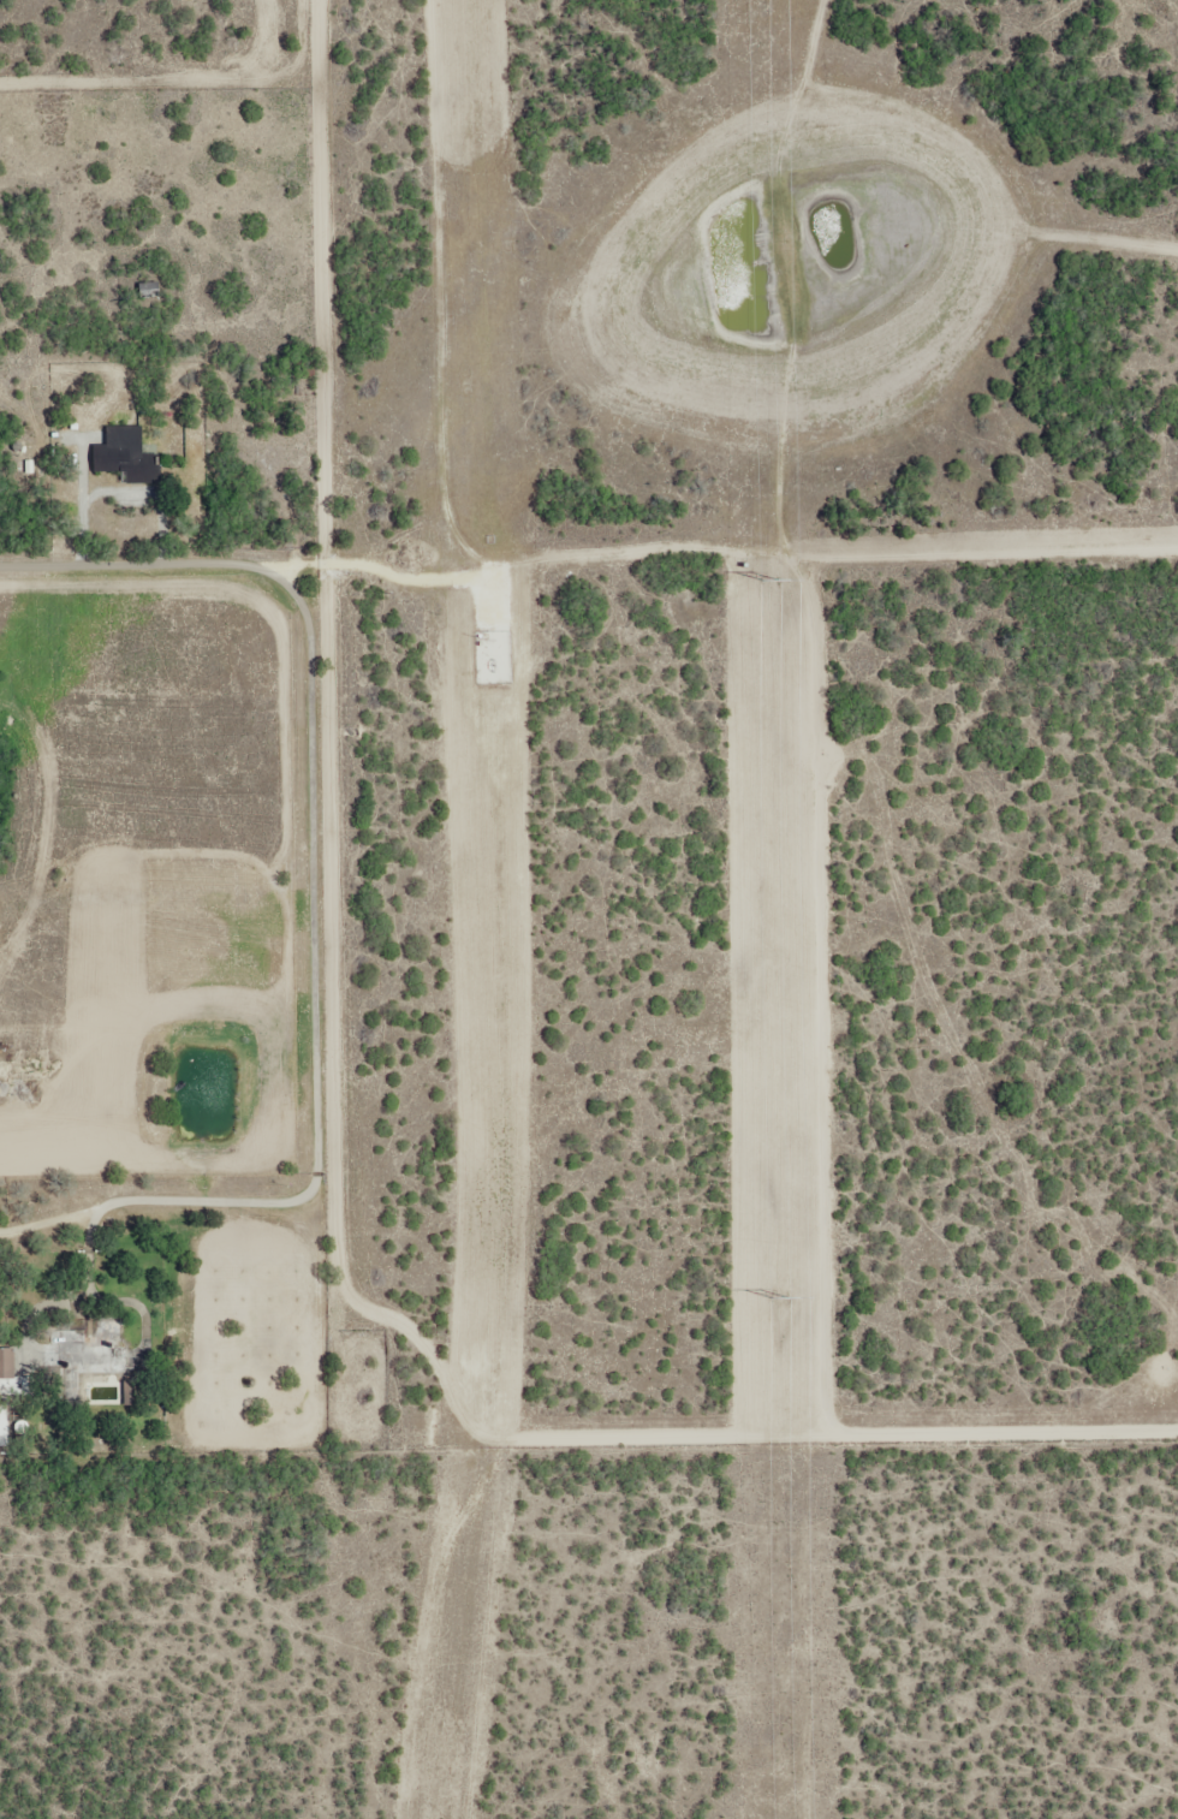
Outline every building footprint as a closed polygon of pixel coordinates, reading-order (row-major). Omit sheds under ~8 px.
[(130,1373),(128,1321),(52,1324),(53,1347),(46,1347),(47,1368),(64,1367),(65,1399),(84,1398),(83,1375),(130,1373)] [(15,1379),(14,1348),(0,1348),(0,1379),(15,1379)]
